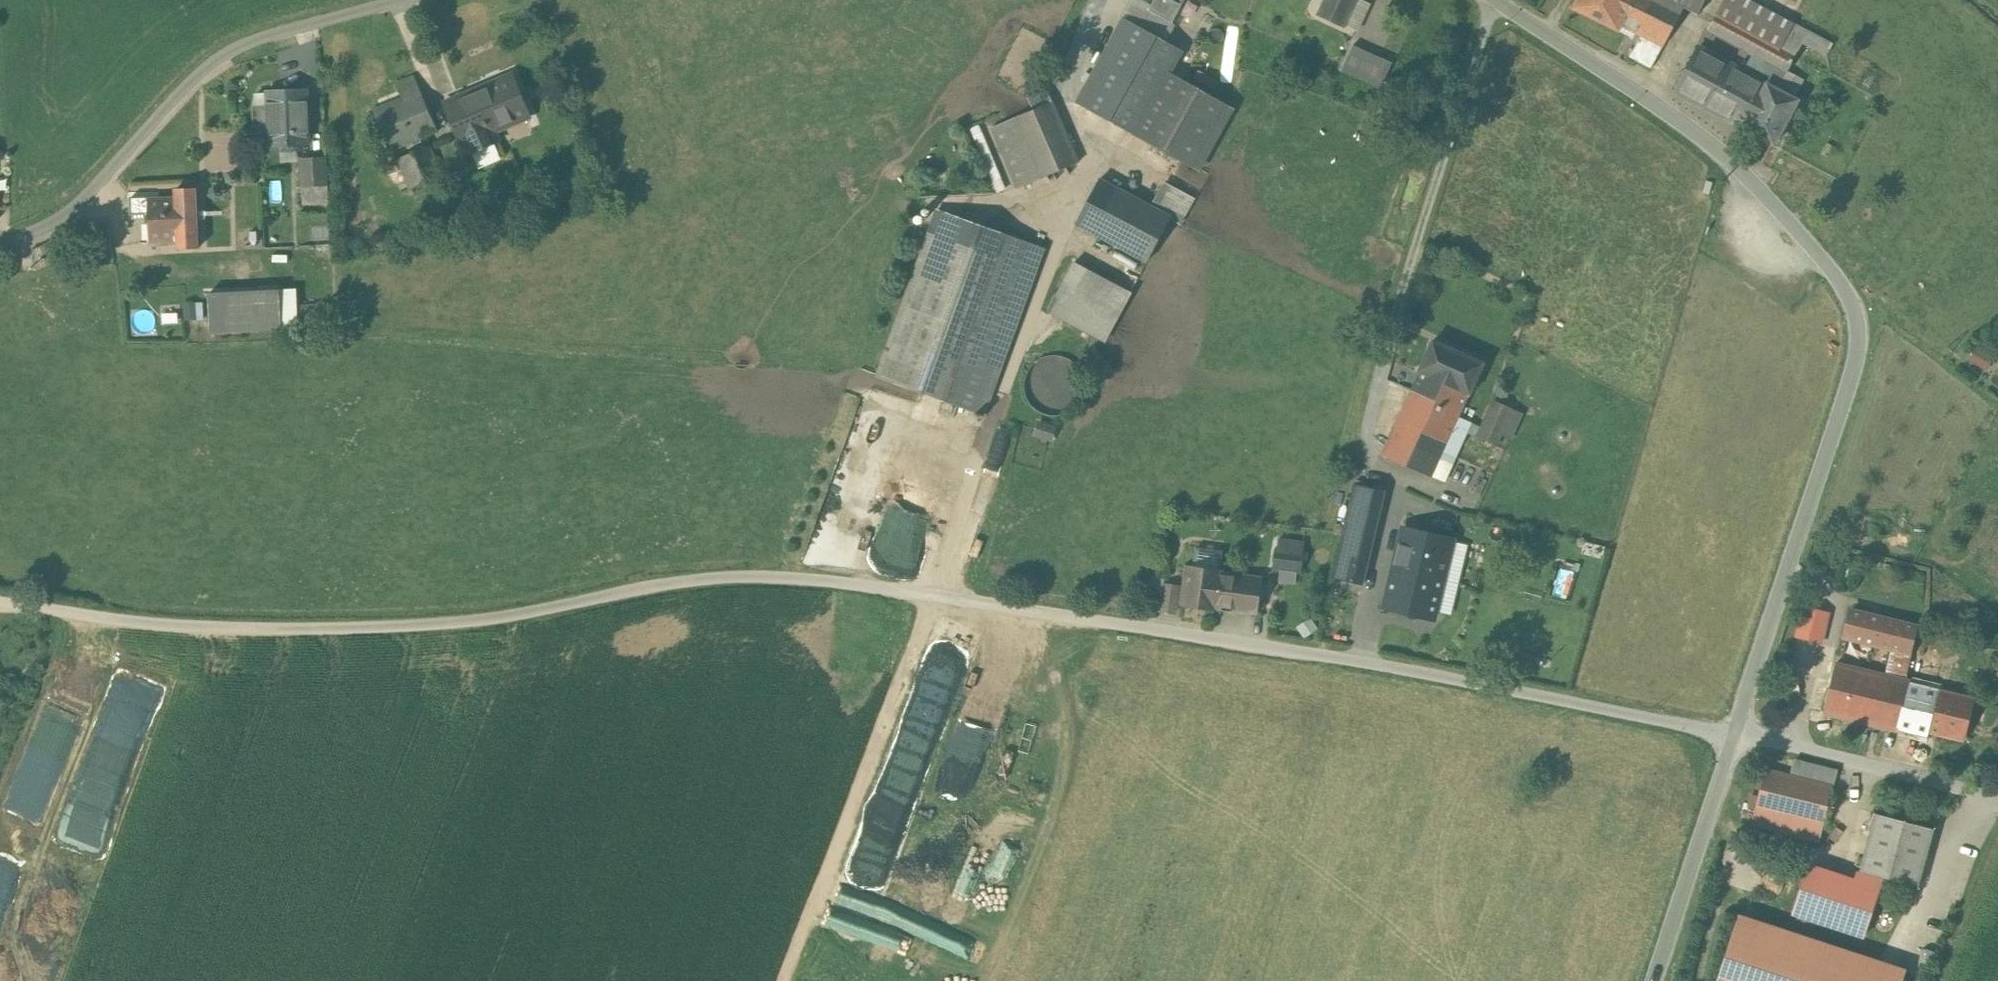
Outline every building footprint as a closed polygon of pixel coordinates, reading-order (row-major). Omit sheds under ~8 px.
[(1148,10),(1172,23),(1184,0),(1153,0),(1148,10)] [(1318,13),(1344,25),(1344,24),(1355,0),(1325,0),(1318,13)] [(1364,0),(1355,0),(1344,24),(1356,29),(1369,2),(1364,0)] [(1573,7),(1618,30),(1621,25),(1634,0),(1577,0),(1573,7)] [(1621,25),(1633,31),(1646,6),(1635,0),(1634,0),(1621,25)] [(1646,6),(1633,31),(1640,35),(1648,39),(1663,46),(1683,7),(1669,0),(1635,0),(1646,6)] [(1683,7),(1698,14),(1705,0),(1669,0),(1683,7)] [(1750,0),(1723,0),(1717,11),(1781,45),(1793,23),(1758,4),(1758,5),(1750,0)] [(1781,45),(1717,11),(1708,29),(1752,53),(1787,71),(1796,54),(1781,45)] [(1125,18),(1078,102),(1134,134),(1134,133),(1168,74),(1181,49),(1125,18)] [(1808,31),(1793,23),(1781,45),(1796,54),(1802,43),(1803,43),(1826,55),(1831,44),(1807,32),(1808,31)] [(1648,39),(1640,35),(1628,57),(1651,68),(1663,46),(1648,39)] [(1392,62),(1353,44),(1341,70),(1380,88),(1392,62)] [(1743,70),(1698,46),(1674,91),(1742,128),(1766,83),(1746,72),(1743,70)] [(1787,71),(1752,53),(1743,70),(1746,72),(1766,83),(1784,93),(1794,75),(1787,71)] [(1207,96),(1168,74),(1134,133),(1134,134),(1198,169),(1232,109),(1207,95),(1207,96)] [(510,76),(444,103),(462,145),(463,145),(467,155),(499,142),(494,131),(528,117),(510,76)] [(417,83),(372,102),(391,149),(424,135),(424,137),(436,132),(417,83)] [(1784,93),(1766,83),(1742,128),(1774,145),(1798,100),(1784,93)] [(268,107),(269,130),(269,147),(278,146),(299,146),(305,145),(305,133),(308,133),(307,111),(304,111),(303,89),(267,91),(268,107)] [(1033,109),(1052,102),(1047,90),(1028,99),(1033,109)] [(1033,109),(991,126),(1017,187),(1078,161),(1052,102),(1033,109)] [(269,130),(268,107),(254,107),(255,130),(269,130)] [(480,166),(503,158),(497,144),(475,152),(480,166)] [(429,145),(383,164),(396,194),(442,176),(429,145)] [(299,146),(278,146),(279,161),(300,159),(299,146)] [(326,158),(300,159),(302,186),(328,184),(326,158)] [(442,176),(396,194),(406,219),(451,200),(442,176)] [(1148,261),(1170,218),(1171,217),(1152,207),(1099,180),(1076,223),(1148,261)] [(1194,197),(1166,182),(1152,207),(1171,217),(1170,218),(1180,224),(1194,197)] [(197,189),(176,189),(176,197),(178,240),(178,248),(199,247),(197,189)] [(176,197),(130,199),(131,214),(150,213),(151,242),(178,240),(176,197)] [(995,255),(929,231),(877,376),(982,413),(1034,269),(995,255)] [(995,255),(1034,269),(1042,247),(1003,234),(995,255)] [(158,243),(149,244),(149,252),(158,252),(158,243)] [(1073,262),(1048,311),(1104,340),(1131,294),(1073,262)] [(279,290),(207,293),(209,332),(281,329),(279,290)] [(205,317),(204,300),(186,301),(186,318),(205,317)] [(1483,363),(1433,340),(1419,371),(1420,371),(1469,392),(1468,393),(1483,363)] [(1990,367),(1994,354),(1976,348),(1972,361),(1990,367)] [(1469,392),(1420,371),(1412,389),(1382,454),(1431,476),(1454,426),(1458,416),(1468,393),(1469,392)] [(1512,408),(1494,400),(1482,427),(1500,435),(1512,408)] [(1478,437),(1482,427),(1458,416),(1454,426),(1467,432),(1478,437)] [(1056,436),(1056,426),(1039,425),(1038,436),(1056,436)] [(1454,426),(1431,476),(1444,482),(1467,432),(1454,426)] [(1500,435),(1482,427),(1478,437),(1495,445),(1500,435)] [(1341,547),(1369,554),(1384,491),(1354,484),(1339,547),(1341,547)] [(1451,539),(1404,528),(1394,567),(1442,579),(1444,570),(1451,540),(1451,539)] [(1471,532),(1454,528),(1451,539),(1451,540),(1444,570),(1460,575),(1471,532)] [(1303,543),(1295,542),(1294,550),(1302,551),(1303,543)] [(1369,554),(1341,547),(1334,575),(1333,575),(1333,576),(1362,583),(1369,554)] [(1294,550),(1277,548),(1274,568),(1300,571),(1303,551),(1302,551),(1294,550)] [(1261,578),(1221,572),(1221,571),(1187,566),(1182,604),(1216,608),(1216,607),(1256,612),(1261,578)] [(1442,579),(1394,567),(1385,606),(1433,618),(1442,579)] [(1835,612),(1805,605),(1798,637),(1828,644),(1835,612)] [(1916,626),(1850,609),(1844,636),(1892,648),(1910,652),(1916,626)] [(1910,652),(1892,648),(1885,676),(1903,680),(1910,652)] [(1885,676),(1837,664),(1825,711),(1887,726),(1927,736),(1928,730),(1928,729),(1938,691),(1938,689),(1903,680),(1885,676)] [(1972,699),(1938,691),(1928,729),(1928,730),(1962,737),(1972,699)] [(1790,774),(1833,785),(1837,770),(1794,760),(1790,774)] [(1833,785),(1790,774),(1765,768),(1750,824),(1819,841),(1833,785)] [(1933,828),(1875,812),(1860,870),(1870,873),(1917,886),(1933,828)] [(1854,916),(1870,873),(1860,870),(1813,857),(1799,897),(1854,916)] [(935,906),(890,892),(861,980),(912,980),(935,906)] [(919,980),(956,980),(983,919),(951,906),(919,980)] [(1741,917),(1721,980),(1898,980),(1902,969),(1741,917)]
